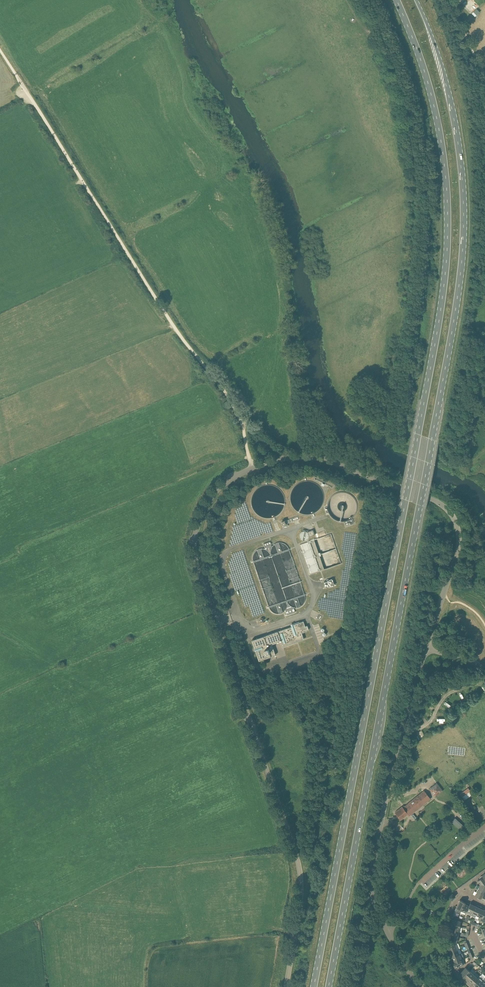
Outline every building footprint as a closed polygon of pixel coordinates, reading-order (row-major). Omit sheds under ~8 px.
[(300,534),(300,536),(300,538),(301,539),(303,540),(305,541),(307,540),(308,539),(309,537),(309,536),(309,534),(307,532),(305,531),(303,531),(301,532),(300,534)] [(318,549),(305,551),(306,558),(311,558),(312,559),(315,559),(315,557),(319,557),(318,549)] [(311,572),(324,569),(321,560),(316,562),(316,564),(313,565),(312,562),(309,563),(311,572)] [(329,580),(324,582),(326,587),(331,586),(333,586),(335,586),(333,579),(332,580),(332,579),(329,580)] [(264,636),(252,640),(255,651),(256,651),(259,661),(276,655),(272,644),(281,641),(283,646),(304,639),(302,633),(307,631),(307,630),(309,630),(307,625),(305,626),(304,621),(300,622),(291,625),(291,627),(278,631),(264,636)] [(436,782),(428,789),(435,796),(443,789),(436,782)] [(431,799),(424,790),(403,807),(402,807),(395,812),(401,819),(408,814),(409,816),(431,799)] [(455,818),(452,822),(458,827),(463,831),(467,828),(461,823),(455,818)] [(475,895),(481,898),(484,892),(478,889),(475,895)] [(456,908),(461,910),(465,902),(460,900),(456,908)] [(470,904),(465,902),(461,910),(466,912),(470,904)] [(467,910),(472,912),(475,906),(474,905),(475,904),(471,902),(470,904),(466,912),(466,913),(467,910)] [(475,906),(472,912),(471,915),(475,917),(477,915),(481,907),(477,905),(476,906),(475,906)] [(481,907),(477,915),(479,916),(477,920),(480,921),(484,910),(484,909),(481,907)] [(449,943),(450,946),(455,944),(455,942),(456,942),(458,937),(450,935),(449,943)] [(449,954),(451,957),(459,954),(457,949),(450,952),(450,953),(449,954)] [(453,963),(463,958),(464,958),(462,953),(459,954),(451,957),(453,963)] [(463,958),(453,963),(455,968),(465,964),(463,958)] [(464,977),(470,971),(466,967),(460,974),(464,977)] [(464,977),(468,981),(474,974),(470,971),(464,977)] [(478,978),(474,974),(468,981),(471,984),(472,983),(472,984),(478,978)] [(476,986),(477,986),(484,978),(481,975),(479,977),(478,978),(472,984),(476,986)] [(484,986),(484,979),(484,978),(477,986),(484,986)]
